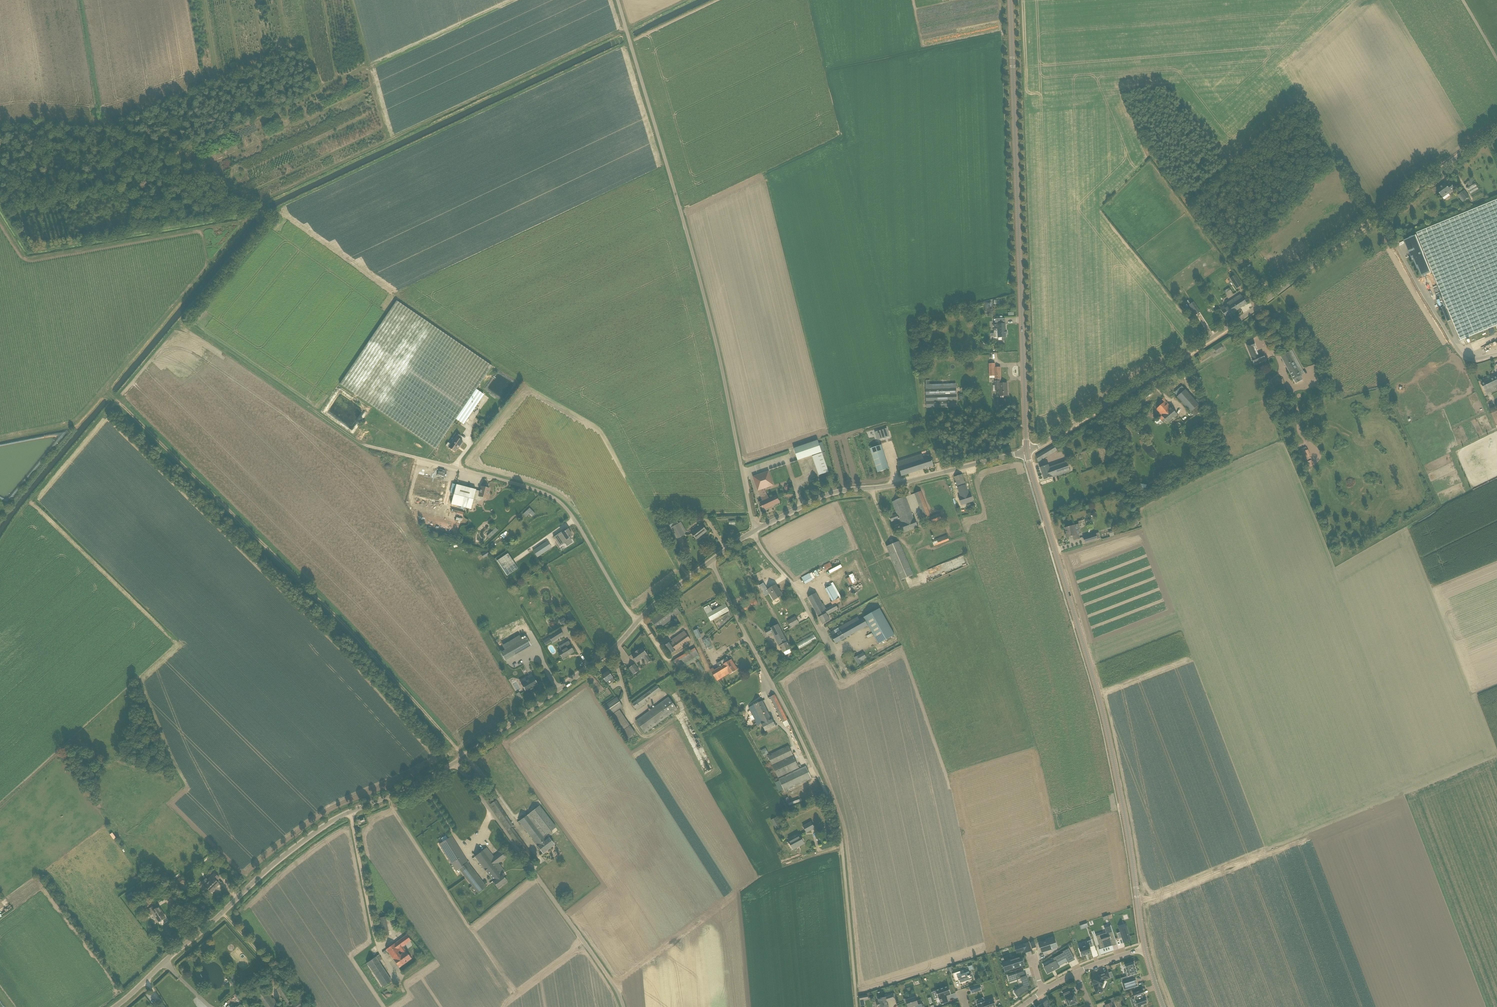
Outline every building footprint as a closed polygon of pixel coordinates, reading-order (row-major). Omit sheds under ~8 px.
[(1443,198),(1454,189),(1450,183),(1447,186),(1445,183),(1442,186),(1437,190),(1443,198)] [(1476,184),(1467,187),(1470,193),(1478,190),(1476,184)] [(1465,190),(1458,196),(1463,203),(1470,197),(1465,190)] [(1416,233),(1460,341),(1496,326),(1496,200),(1416,233)] [(1413,259),(1417,268),(1419,268),(1417,265),(1423,262),(1424,264),(1427,263),(1424,255),(1416,236),(1404,241),(1411,256),(1412,260),(1413,259)] [(1230,278),(1236,289),(1241,286),(1235,275),(1230,278)] [(1259,281),(1256,283),(1255,283),(1259,288),(1264,285),(1260,280),(1259,281)] [(1229,301),(1225,304),(1227,307),(1221,311),(1226,318),(1247,304),(1241,294),(1229,302),(1229,301)] [(492,366),(455,341),(396,301),(340,384),(372,406),(436,449),(456,419),(471,398),(492,366)] [(1189,305),(1195,315),(1200,312),(1193,302),(1189,305)] [(1451,320),(1445,306),(1442,308),(1448,322),(1451,320)] [(1006,337),(1005,324),(996,324),(996,331),(998,331),(998,338),(1006,337)] [(1221,344),(1213,347),(1216,353),(1223,350),(1221,344)] [(1257,353),(1255,349),(1248,352),(1256,371),(1261,369),(1259,363),(1258,363),(1256,359),(1257,358),(1255,354),(1257,353)] [(1288,353),(1281,357),(1292,380),(1301,375),(1300,375),(1297,370),(1300,368),(1292,351),(1288,353)] [(1320,377),(1323,384),(1329,380),(1325,374),(1320,377)] [(1481,383),(1485,391),(1490,389),(1491,392),(1496,390),(1496,376),(1481,383)] [(996,385),(997,392),(997,396),(1007,396),(1007,383),(999,383),(999,381),(995,381),(995,385),(996,385)] [(956,384),(926,385),(927,408),(957,407),(956,384)] [(1185,390),(1177,397),(1190,412),(1199,405),(1185,390)] [(464,425),(478,403),(471,398),(456,419),(464,425)] [(1162,400),(1152,409),(1159,418),(1162,416),(1168,423),(1177,415),(1171,408),(1170,409),(1162,400)] [(446,446),(449,448),(455,452),(457,448),(458,449),(463,442),(459,439),(461,437),(456,433),(453,438),(454,439),(451,444),(448,443),(446,446)] [(812,455),(813,456),(822,453),(818,440),(794,449),(798,460),(812,455)] [(878,473),(889,469),(881,445),(870,449),(878,473)] [(1036,456),(1038,462),(1056,451),(1054,445),(1036,456)] [(1307,450),(1301,453),(1304,459),(1310,457),(1307,450)] [(822,453),(813,456),(819,475),(828,472),(823,457),(822,453)] [(902,476),(933,466),(931,457),(930,455),(927,456),(927,458),(923,460),(922,454),(897,462),(899,467),(902,476)] [(1067,462),(1059,465),(1050,468),(1048,465),(1040,468),(1044,480),(1070,471),(1067,462)] [(773,486),(769,471),(753,477),(758,491),(773,486)] [(973,501),(971,494),(968,494),(965,483),(964,479),(963,478),(963,476),(955,479),(961,497),(959,497),(961,505),(973,501)] [(471,509),(474,499),(476,490),(456,485),(451,504),(471,509)] [(488,499),(489,494),(488,494),(489,489),(481,487),(480,491),(476,490),(474,499),(481,501),(483,500),(483,498),(488,499)] [(767,495),(761,498),(763,501),(760,503),(764,511),(770,508),(769,507),(779,503),(776,496),(769,499),(767,495)] [(905,497),(901,499),(892,502),(897,514),(889,517),(891,522),(899,519),(904,533),(918,527),(914,519),(913,519),(905,497)] [(930,516),(925,503),(919,505),(924,518),(930,516)] [(940,513),(930,517),(932,523),(942,519),(940,513)] [(671,528),(675,535),(677,539),(685,535),(678,523),(671,528)] [(691,533),(693,536),(696,539),(707,531),(702,525),(691,533)] [(1077,535),(1074,526),(1074,525),(1065,528),(1068,538),(1074,536),(1075,540),(1080,539),(1078,534),(1077,535)] [(572,536),(568,529),(562,533),(562,534),(557,538),(559,542),(565,538),(566,540),(572,536)] [(1097,540),(1095,534),(1083,537),(1085,544),(1097,540)] [(949,540),(947,535),(936,539),(932,540),(934,546),(949,540)] [(533,550),(537,557),(554,546),(550,539),(533,550)] [(898,541),(887,546),(901,580),(913,575),(898,541)] [(523,566),(525,569),(537,562),(531,551),(530,551),(528,548),(524,550),(526,553),(523,555),(526,560),(523,561),(525,564),(523,566)] [(827,573),(838,569),(837,566),(833,568),(830,562),(824,565),(827,573)] [(805,583),(813,580),(809,573),(801,577),(805,583)] [(832,585),(825,589),(828,594),(835,590),(832,585)] [(768,599),(771,602),(782,595),(780,592),(779,592),(775,586),(768,590),(772,597),(768,599)] [(838,609),(835,604),(824,610),(816,593),(808,597),(823,625),(830,621),(827,615),(838,609)] [(742,612),(758,603),(755,597),(739,606),(742,612)] [(651,620),(658,630),(680,613),(673,603),(651,620)] [(725,604),(712,611),(709,606),(704,609),(711,621),(729,611),(725,604)] [(880,608),(864,617),(879,644),(895,635),(880,608)] [(795,617),(787,621),(791,627),(799,623),(795,617)] [(836,643),(861,629),(856,622),(859,620),(858,617),(830,632),(832,636),(836,643)] [(773,632),(783,653),(784,652),(785,655),(791,652),(790,649),(791,649),(778,624),(765,631),(767,635),(773,632)] [(553,643),(564,636),(559,629),(548,636),(553,643)] [(665,646),(671,654),(691,640),(684,631),(671,640),(672,642),(671,644),(670,642),(665,646)] [(799,648),(817,639),(814,634),(796,643),(799,648)] [(527,637),(522,640),(514,645),(519,653),(532,646),(527,637)] [(707,648),(712,646),(709,638),(703,640),(707,648)] [(574,652),(570,645),(571,645),(568,641),(559,647),(561,650),(558,652),(562,659),(574,652)] [(644,658),(646,661),(648,663),(651,661),(647,655),(648,655),(643,648),(639,651),(638,650),(635,652),(636,653),(632,656),(637,663),(644,658)] [(678,668),(700,657),(695,648),(674,659),(678,668)] [(865,656),(860,659),(861,661),(857,663),(858,665),(863,663),(861,661),(866,658),(865,656)] [(729,661),(727,657),(720,661),(723,666),(715,671),(713,668),(710,670),(712,672),(717,681),(729,673),(730,674),(736,670),(733,666),(735,665),(731,660),(729,661)] [(629,668),(634,675),(639,671),(635,664),(629,668)] [(609,685),(612,683),(615,680),(613,677),(609,671),(602,676),(609,685)] [(530,690),(532,689),(533,688),(532,688),(538,685),(534,677),(533,678),(531,675),(525,678),(527,681),(521,685),(525,692),(529,689),(530,690)] [(696,677),(689,682),(693,687),(699,682),(696,677)] [(657,685),(632,704),(637,710),(647,702),(646,701),(661,690),(657,685)] [(775,695),(770,697),(783,723),(788,720),(775,695)] [(669,697),(636,721),(645,733),(677,709),(669,697)] [(603,707),(609,716),(623,706),(617,698),(603,707)] [(771,718),(762,701),(749,707),(758,725),(762,723),(766,731),(776,726),(775,726),(772,718),(771,718)] [(778,777),(791,772),(792,771),(799,768),(789,746),(768,756),(778,777)] [(779,779),(784,791),(807,780),(812,778),(806,767),(793,773),(792,771),(791,772),(791,773),(779,779)] [(519,821),(538,845),(537,846),(543,853),(543,854),(554,845),(548,837),(553,834),(551,831),(556,827),(539,806),(519,821)] [(782,826),(777,817),(771,820),(776,829),(782,826)] [(803,826),(806,832),(815,828),(811,822),(803,826)] [(456,871),(459,868),(466,864),(463,859),(465,858),(452,836),(439,844),(456,871)] [(789,842),(793,849),(804,843),(800,836),(789,842)] [(494,880),(493,881),(498,888),(507,881),(502,874),(501,874),(498,871),(502,868),(498,863),(505,857),(501,851),(493,857),(486,848),(475,857),(494,880)] [(467,863),(466,864),(459,868),(478,893),(486,887),(467,863)] [(216,881),(219,878),(215,873),(207,880),(209,882),(205,886),(211,892),(219,884),(216,881)] [(173,884),(177,888),(182,884),(178,879),(173,884)] [(158,922),(165,917),(159,907),(155,909),(153,906),(148,910),(151,915),(153,914),(158,922)] [(382,936),(389,934),(385,916),(378,918),(382,936)] [(1100,944),(1101,949),(1108,947),(1108,946),(1113,945),(1111,940),(1116,939),(1112,925),(1105,927),(1108,937),(1099,940),(1100,944)] [(1060,943),(1070,941),(1066,929),(1052,933),(1053,937),(1058,936),(1060,943)] [(1122,938),(1124,942),(1130,940),(1127,929),(1120,931),(1121,932),(1117,933),(1119,939),(1122,938)] [(393,960),(399,967),(411,958),(402,947),(411,941),(407,935),(394,944),(394,943),(386,949),(394,960),(393,960)] [(1053,948),(1051,940),(1039,944),(1042,952),(1053,948)] [(1092,953),(1090,947),(1093,946),(1091,940),(1087,942),(1088,945),(1079,948),(1081,956),(1092,953)] [(1031,951),(1028,943),(1023,944),(1025,952),(1031,951)] [(1068,963),(1074,959),(1069,949),(1063,952),(1063,953),(1053,958),(1054,962),(1044,967),(1047,973),(1052,971),(1051,970),(1054,969),(1054,970),(1059,967),(1056,963),(1066,958),(1068,963)] [(1001,962),(1004,972),(1024,966),(1021,956),(1001,962)] [(376,957),(375,957),(364,965),(369,972),(368,973),(379,990),(392,981),(389,975),(376,957)] [(1124,990),(1138,986),(1135,978),(1134,979),(1133,975),(1137,974),(1134,962),(1124,965),(1126,972),(1125,972),(1127,976),(1128,976),(1129,976),(1130,980),(1122,982),(1124,990)] [(953,974),(955,981),(958,980),(960,984),(972,980),(971,978),(972,977),(971,976),(969,971),(961,974),(960,971),(953,974)] [(1030,986),(1027,978),(1026,976),(1025,976),(1025,975),(1024,975),(1023,972),(1024,972),(1023,971),(1008,976),(1010,980),(1014,979),(1014,981),(1021,978),(1024,985),(1015,991),(1015,992),(1015,993),(1018,997),(1027,990),(1026,988),(1027,988),(1026,987),(1027,986),(1027,987),(1030,986)] [(1110,978),(1107,972),(1099,975),(1098,978),(1095,977),(1092,983),(1095,984),(1094,987),(1097,994),(1099,993),(1100,993),(1100,992),(1103,991),(1101,987),(1102,987),(1104,981),(1104,980),(1110,978)] [(972,994),(981,990),(980,985),(970,988),(972,994)] [(948,1002),(946,996),(951,994),(948,986),(935,990),(938,999),(939,998),(941,1004),(948,1002)] [(1068,989),(1062,992),(1064,996),(1066,999),(1065,999),(1068,1006),(1073,1004),(1074,1005),(1077,1003),(1076,1002),(1077,1002),(1074,995),(1071,996),(1070,993),(1068,989)] [(1144,995),(1142,990),(1133,993),(1135,998),(1138,1006),(1141,1006),(1143,1006),(1143,1005),(1147,1003),(1147,1002),(1146,998),(1145,999),(1144,995)] [(878,1006),(879,1006),(881,1006),(889,1006),(889,1005),(887,1005),(886,997),(878,998),(879,1002),(877,1003),(878,1006)] [(922,1003),(919,1004),(916,997),(909,1000),(908,998),(904,1000),(905,1003),(907,1003),(908,1006),(912,1006),(915,1006),(916,1006),(923,1006),(922,1003)]
